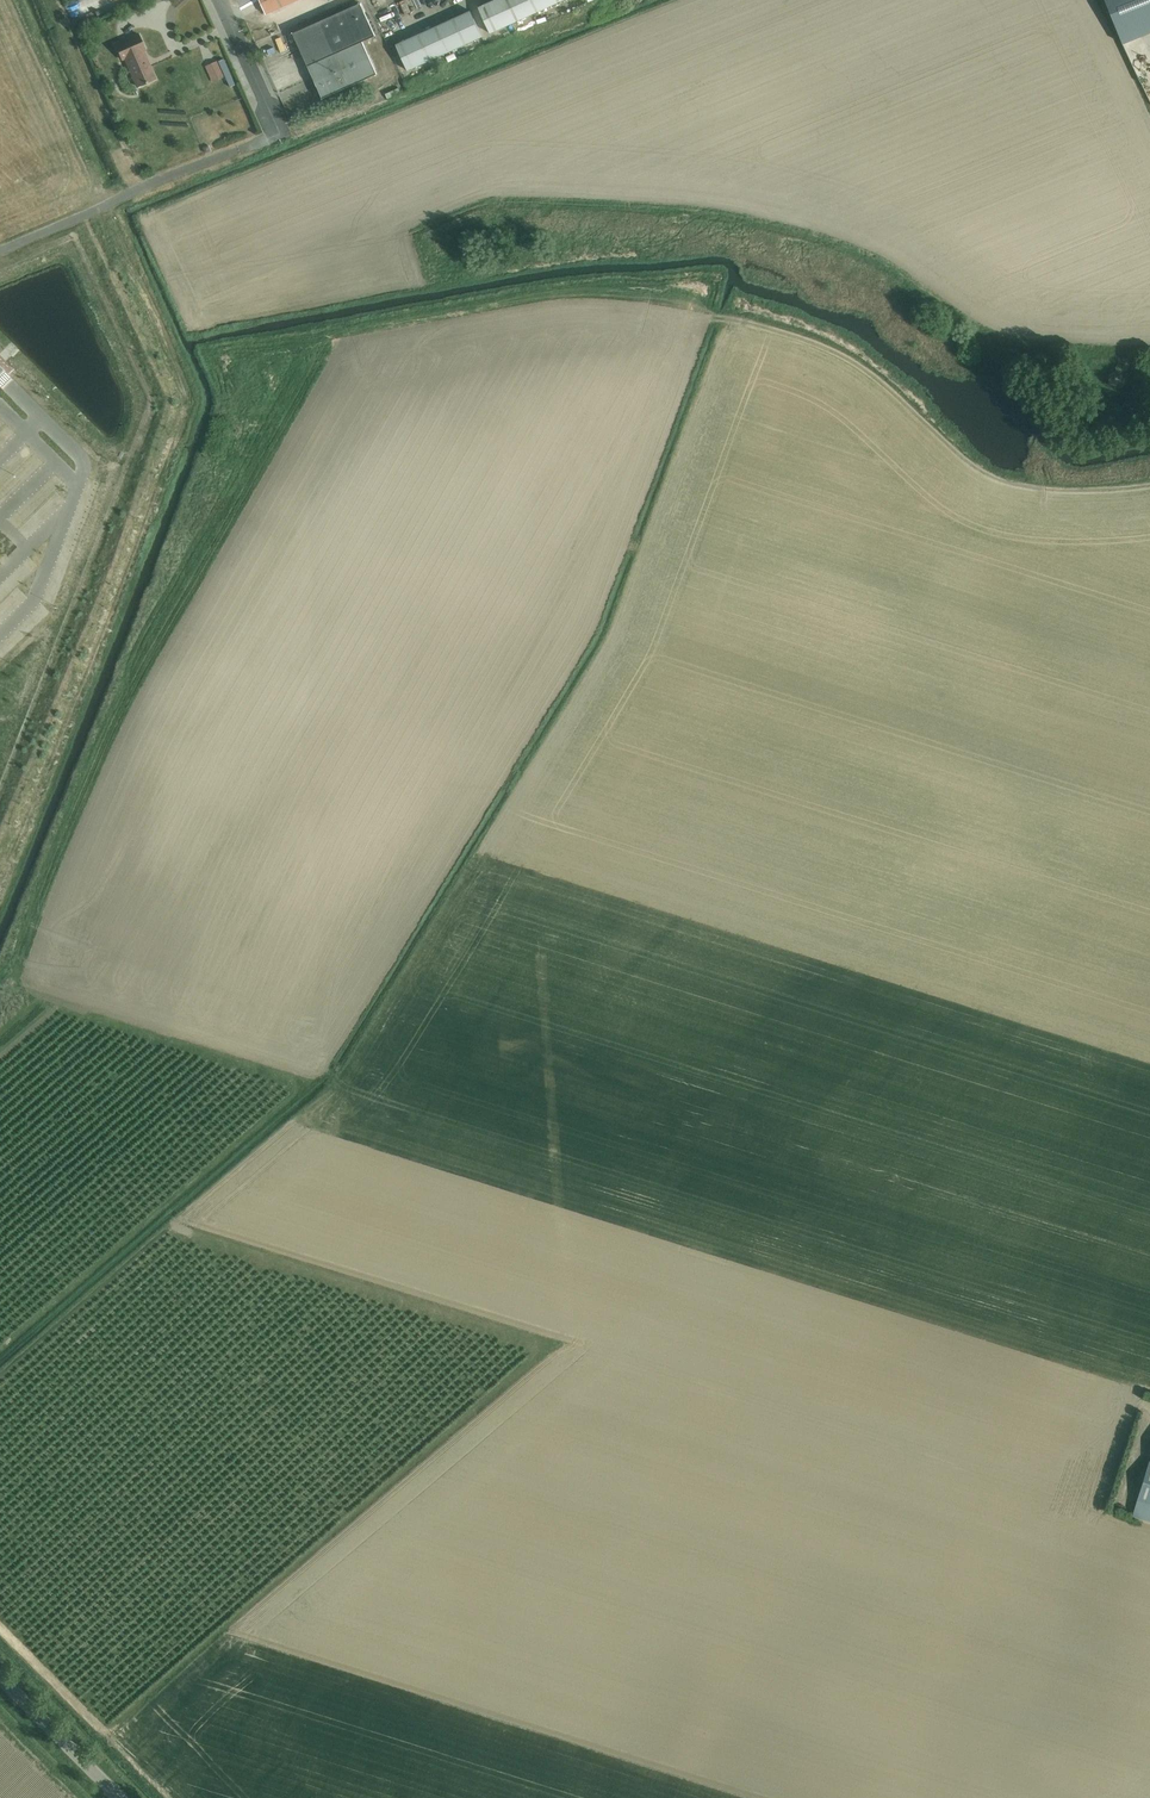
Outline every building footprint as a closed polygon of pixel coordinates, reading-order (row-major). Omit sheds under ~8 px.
[(266,14),(298,0),(260,0),(266,14)] [(478,7),(490,33),(512,23),(534,14),(534,13),(564,0),(493,0),(478,7)] [(1122,43),(1149,32),(1149,0),(1105,0),(1122,43)] [(361,2),(293,33),(323,98),(377,73),(363,41),(376,35),(361,2)] [(408,71),(482,37),(470,10),(396,44),(408,71)] [(133,77),(137,87),(155,79),(142,50),(145,49),(138,34),(115,44),(122,59),(125,58),(129,67),(127,67),(132,78),(133,77)] [(290,49),(285,35),(279,38),(284,51),(290,49)] [(217,61),(209,65),(215,80),(224,77),(217,61)] [(402,87),(388,92),(390,98),(404,93),(402,87)] [(1133,1515),(1149,1520),(1149,1462),(1133,1515)]
